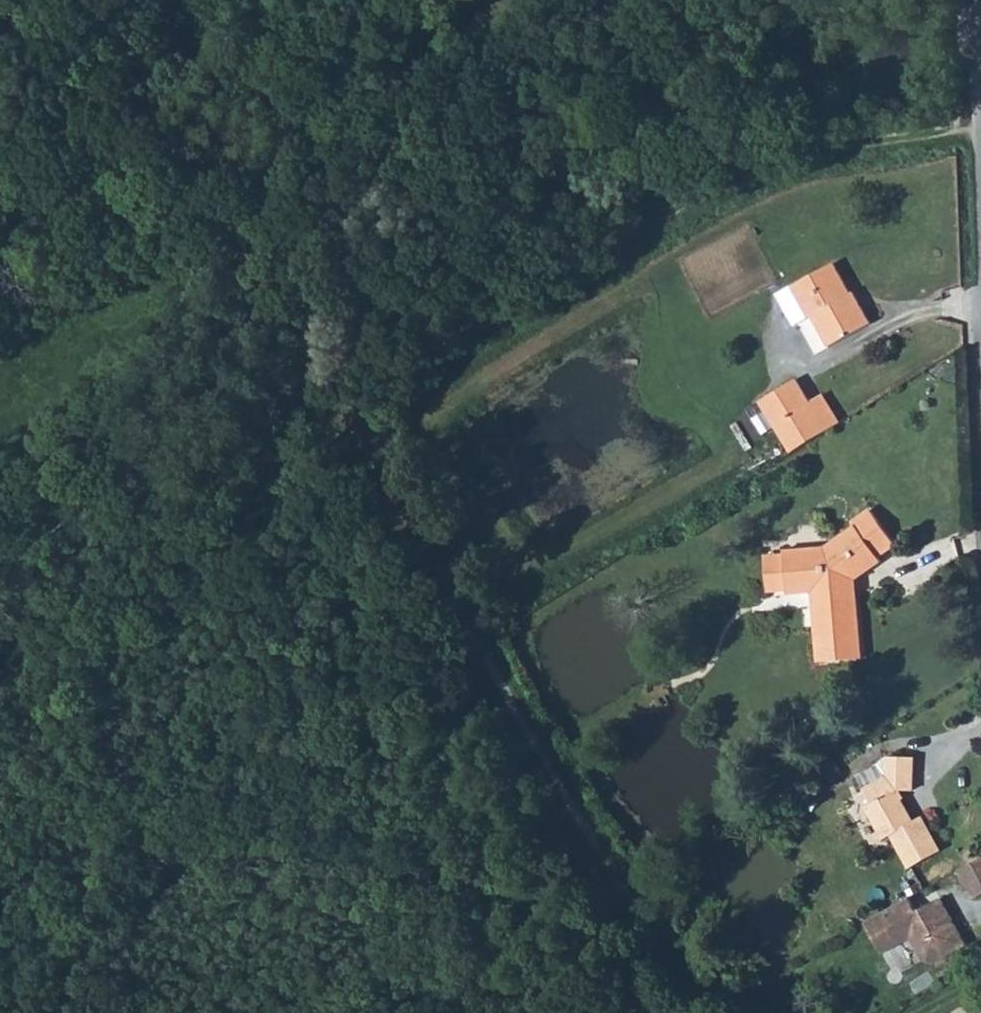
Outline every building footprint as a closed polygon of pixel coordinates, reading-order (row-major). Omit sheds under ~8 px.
[(809,318),(812,317),(828,346),(870,322),(858,300),(853,291),(851,292),(834,262),(774,296),(792,327),(809,318)] [(797,379),(759,401),(774,426),(812,404),(797,379)] [(812,404),(774,426),(790,452),(839,422),(823,397),(812,404)] [(784,550),(784,554),(787,590),(788,593),(812,592),(819,661),(861,657),(856,596),(851,596),(850,582),(854,579),(881,559),(879,557),(896,545),(871,507),(852,520),(855,526),(825,546),(784,550)] [(787,590),(784,554),(765,556),(769,592),(787,590)] [(853,780),(861,793),(886,779),(886,760),(875,767),(853,780)] [(869,807),(864,808),(868,816),(900,798),(898,794),(911,792),(912,791),(912,760),(886,760),(886,779),(861,793),(869,807)] [(900,798),(868,816),(882,842),(890,838),(908,872),(940,854),(920,819),(911,824),(900,804),(902,802),(900,798)] [(956,869),(971,895),(980,889),(980,855),(956,869)] [(914,910),(907,896),(862,920),(879,952),(908,936),(920,959),(930,962),(964,944),(938,897),(914,910)]
